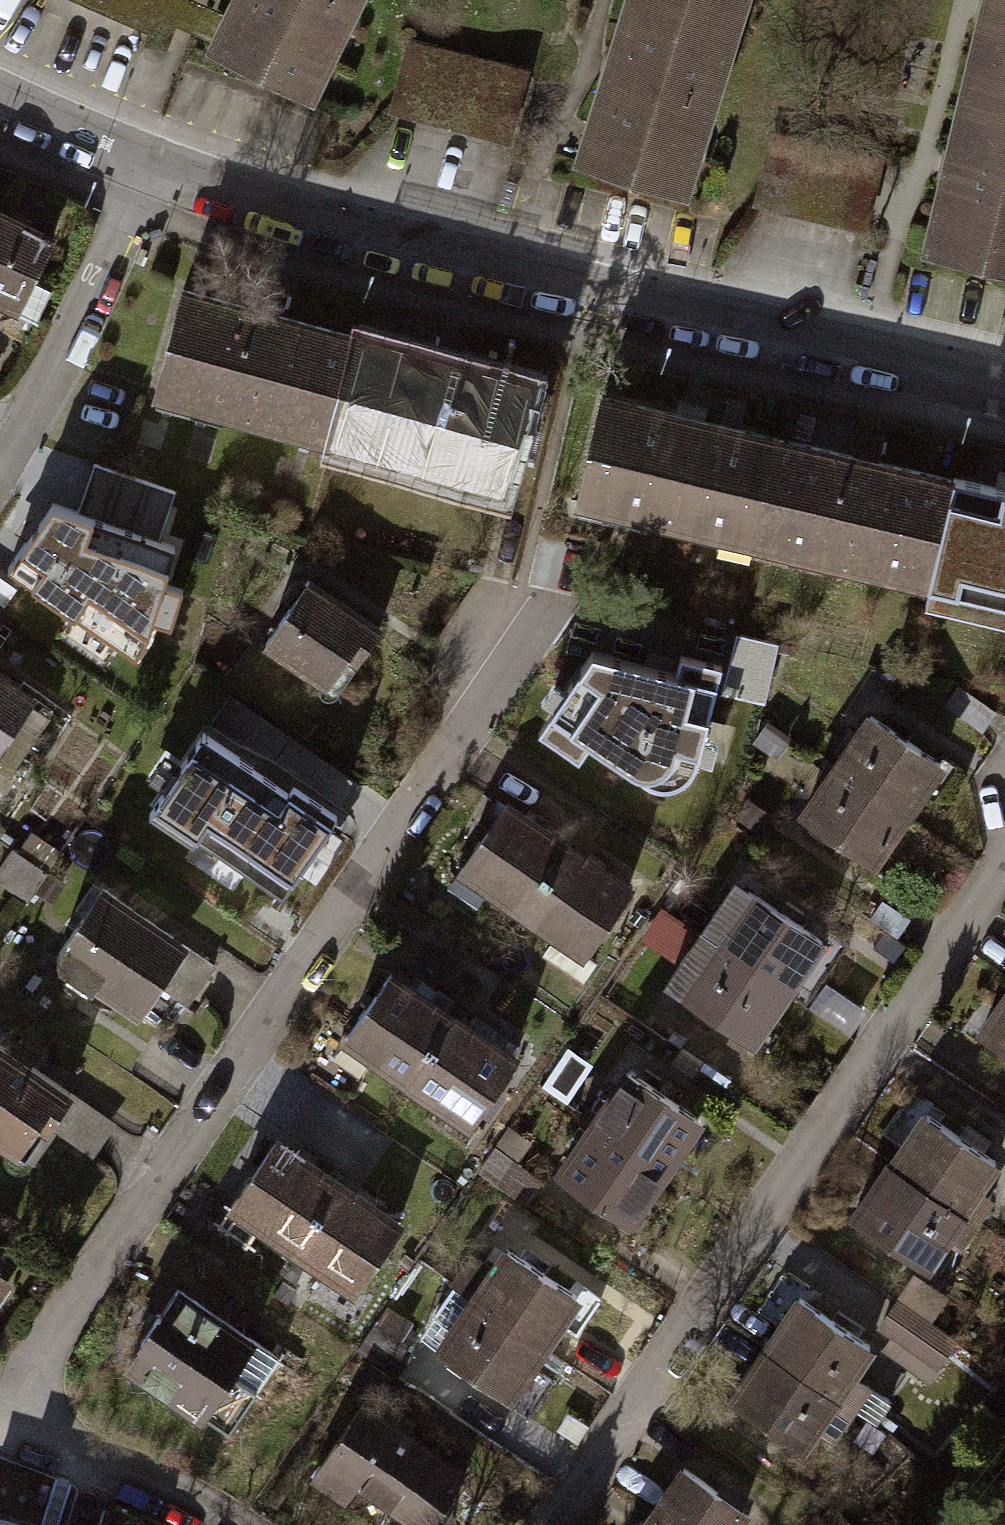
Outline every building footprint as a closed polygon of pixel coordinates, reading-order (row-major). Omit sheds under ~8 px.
[(151,33),(157,19),(205,40),(217,14),(184,0),(76,0),(151,33)] [(206,47),(251,69),(298,91),(343,0),(229,0),(206,47)] [(574,159),(620,173),(669,188),(727,0),(623,0),(574,159)] [(919,247),(970,259),(1004,267),(1004,0),(978,0),(958,84),(919,247)] [(515,70),(405,43),(388,107),(499,135),(515,70)] [(9,308),(43,235),(16,222),(0,214),(0,304),(9,308)] [(146,391),(320,439),(348,336),(287,319),(174,289),(146,391)] [(320,439),(494,486),(522,383),(445,362),(348,336),(320,439)] [(573,496),(748,538),(777,422),(704,405),(601,380),(573,496)] [(748,538),(929,581),(954,470),(955,465),(894,451),(777,422),(748,538)] [(1004,616),(1004,481),(954,470),(929,581),(925,597),(1004,616)] [(67,504),(26,563),(87,606),(128,546),(67,504)] [(298,578),(255,641),(316,682),(338,651),(349,658),(370,627),(298,578)] [(768,641),(713,628),(700,682),(729,689),(724,712),(745,717),(750,694),(756,695),(768,641)] [(603,651),(560,713),(620,755),(642,725),(650,731),(672,699),(603,651)] [(24,696),(0,680),(0,731),(24,696)] [(997,711),(957,685),(943,707),(983,733),(997,711)] [(861,714),(827,765),(897,811),(918,780),(931,761),(861,714)] [(198,734),(156,797),(244,855),(265,824),(249,814),(271,782),(198,734)] [(827,765),(793,815),(862,862),(883,832),(897,811),(827,765)] [(453,867),(514,910),(558,846),(507,811),(497,804),(453,867)] [(540,928),(575,952),(619,888),(558,846),(514,910),(540,928)] [(94,888),(44,959),(124,1015),(147,982),(138,976),(165,937),(94,888)] [(740,892),(706,942),(777,989),(795,962),(810,940),(740,892)] [(205,965),(165,937),(138,976),(147,982),(178,1004),(205,965)] [(706,942),(673,992),(743,1039),(762,1011),(777,989),(706,942)] [(338,1035),(399,1077),(443,1014),(410,992),(381,972),(338,1035)] [(978,1029),(1004,1048),(1004,985),(989,1009),(978,1029)] [(399,1077),(461,1119),(504,1056),(459,1025),(443,1014),(399,1077)] [(8,1149),(29,1118),(38,1124),(60,1091),(0,1050),(0,1143),(8,1149)] [(619,1071),(585,1121),(655,1168),(674,1139),(688,1118),(619,1071)] [(100,1118),(60,1091),(38,1124),(78,1151),(100,1118)] [(901,1132),(887,1154),(969,1208),(982,1189),(1001,1160),(919,1105),(901,1132)] [(585,1121),(552,1171),(621,1217),(644,1183),(655,1168),(585,1121)] [(255,1227),(285,1246),(328,1181),(267,1140),(223,1205),(255,1227)] [(531,1178),(486,1147),(470,1170),(515,1200),(531,1178)] [(867,1183),(848,1211),(929,1267),(951,1236),(969,1208),(887,1154),(867,1183)] [(294,1253),(346,1287),(390,1222),(328,1181),(285,1246),(294,1253)] [(995,1198),(982,1189),(969,1208),(951,1236),(964,1245),(995,1198)] [(445,1285),(463,1297),(533,1344),(546,1325),(549,1321),(568,1334),(592,1297),(574,1285),(567,1295),(497,1248),(483,1267),(465,1255),(445,1285)] [(915,1272),(876,1328),(891,1338),(881,1352),(927,1384),(960,1337),(934,1319),(950,1296),(915,1272)] [(169,1289),(120,1361),(220,1430),(270,1358),(169,1289)] [(777,1317),(761,1341),(839,1394),(853,1373),(873,1344),(794,1291),(777,1317)] [(463,1297),(430,1347),(500,1394),(519,1365),(533,1344),(463,1297)] [(402,1351),(364,1326),(349,1350),(387,1374),(402,1351)] [(737,1375),(725,1394),(803,1447),(819,1423),(839,1394),(761,1341),(737,1375)] [(839,1394),(819,1423),(838,1436),(872,1385),(853,1373),(839,1394)] [(304,1476),(336,1498),(347,1483),(410,1524),(417,1524),(453,1471),(352,1404),(304,1476)] [(643,1511),(664,1524),(721,1524),(734,1508),(674,1466),(643,1511)] [(643,1511),(633,1524),(664,1524),(643,1511)]
